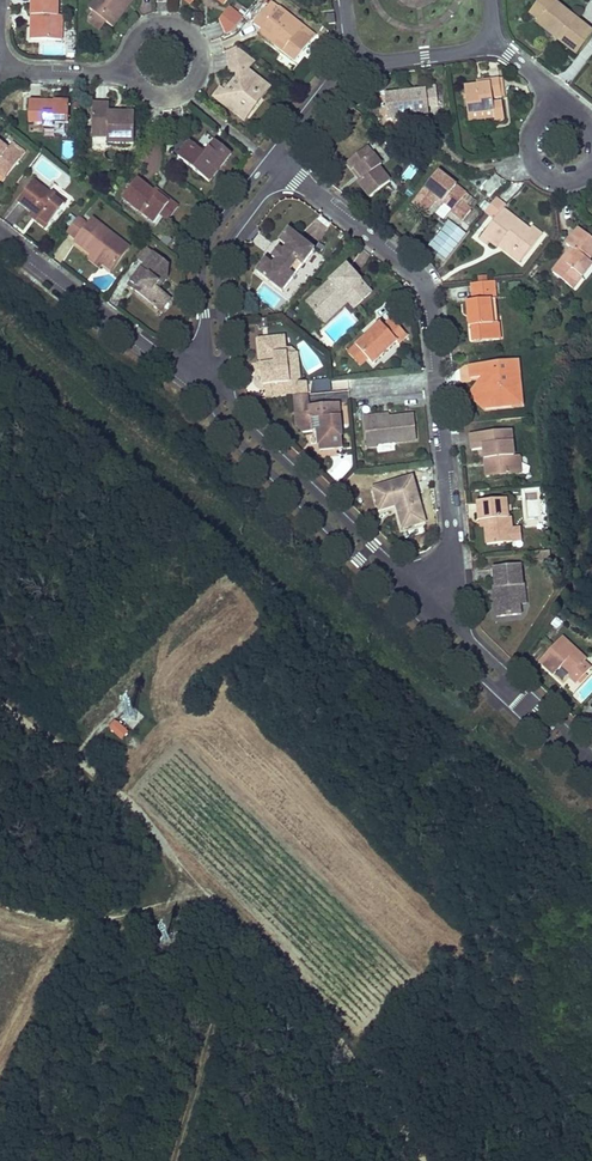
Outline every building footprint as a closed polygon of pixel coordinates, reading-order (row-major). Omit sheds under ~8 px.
[(62,40),(63,16),(58,16),(58,0),(32,0),(31,16),(36,16),(35,40),(62,40)] [(90,9),(93,12),(107,22),(113,27),(129,6),(125,3),(127,0),(97,0),(90,9)] [(551,0),(541,0),(530,14),(538,20),(553,1),(551,0)] [(287,47),(283,52),(296,61),(309,44),(306,41),(311,35),(302,28),(303,26),(272,1),(254,24),(262,31),(268,23),(275,28),(270,34),(287,47)] [(591,36),(591,32),(553,1),(538,20),(554,33),(556,30),(562,35),(558,40),(577,55),(591,36)] [(227,35),(232,33),(244,17),(230,7),(220,19),(227,35)] [(107,22),(93,12),(90,15),(91,22),(101,30),(107,22)] [(556,30),(554,33),(538,20),(536,23),(558,40),(562,35),(556,30)] [(287,47),(270,34),(275,28),(268,23),(262,31),(260,34),(283,52),(287,47)] [(250,113),(270,87),(248,70),(255,60),(237,47),(228,51),(230,72),(237,77),(228,88),(225,93),(222,90),(221,89),(214,97),(235,113),(241,105),(250,113)] [(464,87),(468,114),(493,111),(494,118),(494,121),(504,120),(502,101),(493,102),(493,98),(501,97),(499,78),(489,80),(490,84),(477,85),(464,87)] [(385,95),(388,120),(429,115),(428,107),(438,106),(436,86),(425,87),(425,90),(385,95)] [(42,102),(29,102),(29,122),(43,123),(43,126),(54,126),(54,123),(69,123),(69,103),(54,102),(54,106),(49,106),(49,104),(42,104),(42,102)] [(135,114),(109,114),(110,105),(93,105),(93,128),(108,129),(108,137),(108,143),(134,144),(135,114)] [(244,120),(250,113),(241,105),(235,113),(244,120)] [(494,118),(493,111),(468,114),(469,121),(494,118)] [(108,129),(93,128),(92,137),(108,137),(108,129)] [(195,153),(198,149),(190,143),(178,158),(209,182),(231,154),(215,142),(205,154),(202,159),(195,153)] [(7,176),(20,159),(7,150),(0,144),(0,171),(7,176)] [(7,150),(20,159),(24,155),(11,145),(7,150)] [(367,147),(347,163),(356,175),(358,173),(363,179),(361,181),(358,183),(370,198),(390,182),(379,168),(381,166),(367,147)] [(205,154),(198,149),(195,153),(202,159),(205,154)] [(438,172),(413,204),(425,214),(435,201),(437,198),(445,204),(453,210),(452,212),(463,220),(471,210),(460,202),(466,194),(438,172)] [(154,192),(137,179),(122,198),(154,223),(162,212),(169,204),(154,192)] [(34,181),(18,202),(32,213),(49,226),(65,205),(50,194),(34,181)] [(154,192),(169,204),(162,212),(170,218),(178,207),(156,189),(154,192)] [(50,194),(65,205),(66,203),(52,192),(50,194)] [(442,207),(445,204),(437,198),(435,201),(442,207)] [(496,198),(485,212),(494,219),(479,239),(487,245),(490,242),(498,248),(499,246),(501,243),(513,252),(517,251),(525,257),(542,235),(532,226),(529,229),(503,209),(506,206),(496,198)] [(46,229),(49,226),(32,213),(29,216),(46,229)] [(79,218),(67,232),(77,240),(75,242),(91,254),(94,256),(103,264),(111,270),(129,248),(93,220),(88,226),(79,218)] [(552,272),(568,285),(577,274),(582,277),(591,265),(591,264),(589,261),(591,257),(591,239),(579,229),(566,245),(571,249),(576,252),(572,258),(567,254),(552,272)] [(289,230),(280,241),(287,247),(283,251),(276,261),(273,265),(265,260),(256,272),(282,292),(315,250),(289,230)] [(521,262),(525,257),(517,251),(513,252),(501,243),(499,246),(521,262)] [(168,265),(145,246),(136,258),(145,265),(131,283),(138,289),(136,293),(156,309),(157,308),(166,297),(167,296),(158,289),(156,287),(159,284),(161,285),(167,278),(168,265)] [(276,261),(283,251),(279,248),(272,258),(276,261)] [(567,254),(572,258),(576,252),(571,249),(567,254)] [(100,268),(103,264),(94,256),(91,254),(88,258),(100,268)] [(354,308),(371,293),(347,266),(308,302),(321,317),(344,297),(348,301),(354,308)] [(582,277),(577,274),(568,285),(573,289),(582,277)] [(495,291),(494,281),(472,284),(473,301),(467,302),(469,315),(470,316),(470,320),(469,321),(470,327),(472,327),(473,342),(500,339),(498,323),(493,323),(491,300),(490,292),(495,291)] [(138,289),(131,283),(128,287),(136,293),(138,289)] [(166,297),(157,308),(161,311),(170,300),(166,297)] [(325,322),(348,301),(344,297),(321,317),(325,322)] [(380,323),(355,346),(368,359),(373,365),(397,342),(399,344),(407,336),(391,319),(383,326),(380,323)] [(261,337),(263,360),(266,359),(268,376),(265,377),(266,386),(271,386),(272,398),(293,395),(307,394),(305,381),(300,382),(293,382),(291,362),(286,363),(286,356),(283,335),(261,337)] [(360,366),(368,359),(355,346),(348,353),(360,366)] [(293,382),(300,382),(298,355),(286,356),(286,363),(291,362),(293,382)] [(470,367),(471,378),(482,377),(486,409),(512,406),(510,387),(514,386),(512,374),(519,373),(518,362),(470,367)] [(519,362),(518,362),(519,373),(512,374),(514,386),(510,387),(512,406),(524,405),(519,362)] [(483,409),(486,409),(482,377),(472,389),(467,396),(474,402),(483,409)] [(310,406),(310,412),(309,412),(307,394),(293,395),(296,426),(303,433),(313,432),(312,419),(321,418),(322,430),(318,431),(319,450),(343,448),(339,403),(310,406)] [(416,440),(414,415),(389,418),(375,419),(374,416),(364,417),(367,448),(378,447),(377,444),(416,440)] [(514,458),(511,431),(470,435),(472,450),(484,449),(485,459),(488,459),(489,465),(486,469),(487,477),(516,474),(517,472),(516,460),(514,459),(514,458)] [(414,481),(412,477),(373,488),(379,511),(396,506),(401,504),(402,508),(397,510),(403,529),(425,523),(416,489),(412,490),(410,482),(414,481)] [(485,527),(487,545),(513,542),(511,518),(508,518),(506,499),(477,502),(479,521),(481,521),(485,521),(485,527)] [(551,565),(550,551),(532,553),(533,561),(543,559),(544,565),(551,565)] [(494,595),(496,617),(521,614),(520,604),(518,586),(523,585),(521,566),(493,569),(495,587),(495,588),(498,587),(498,595),(494,595)] [(520,604),(527,603),(525,585),(523,585),(518,586),(520,604)] [(577,684),(591,668),(584,661),(586,659),(562,637),(539,661),(554,675),(562,666),(571,674),(569,677),(577,684)] [(111,729),(118,723),(116,721),(109,727),(111,729)] [(122,740),(129,733),(118,723),(111,729),(122,740)]
